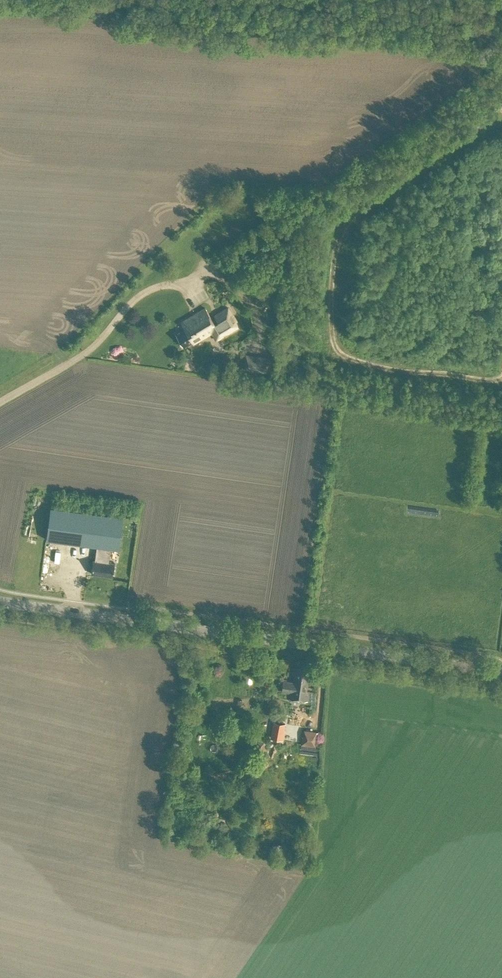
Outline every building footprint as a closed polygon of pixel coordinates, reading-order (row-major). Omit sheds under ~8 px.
[(185,328),(176,334),(184,346),(192,341),(193,343),(212,331),(216,338),(238,325),(228,308),(214,316),(218,321),(214,323),(205,307),(181,322),(185,328)] [(269,358),(245,354),(243,369),(267,373),(269,358)] [(51,507),(46,539),(118,548),(122,517),(51,507)] [(115,563),(93,560),(91,573),(113,576),(115,563)] [(286,679),(283,679),(281,691),(290,692),(289,698),(307,701),(308,690),(305,690),(308,670),(293,667),(292,677),(293,678),(293,682),(286,681),(286,679)] [(273,721),(270,737),(282,739),(284,723),(273,721)] [(316,732),(304,730),(302,743),(314,744),(316,732)]
